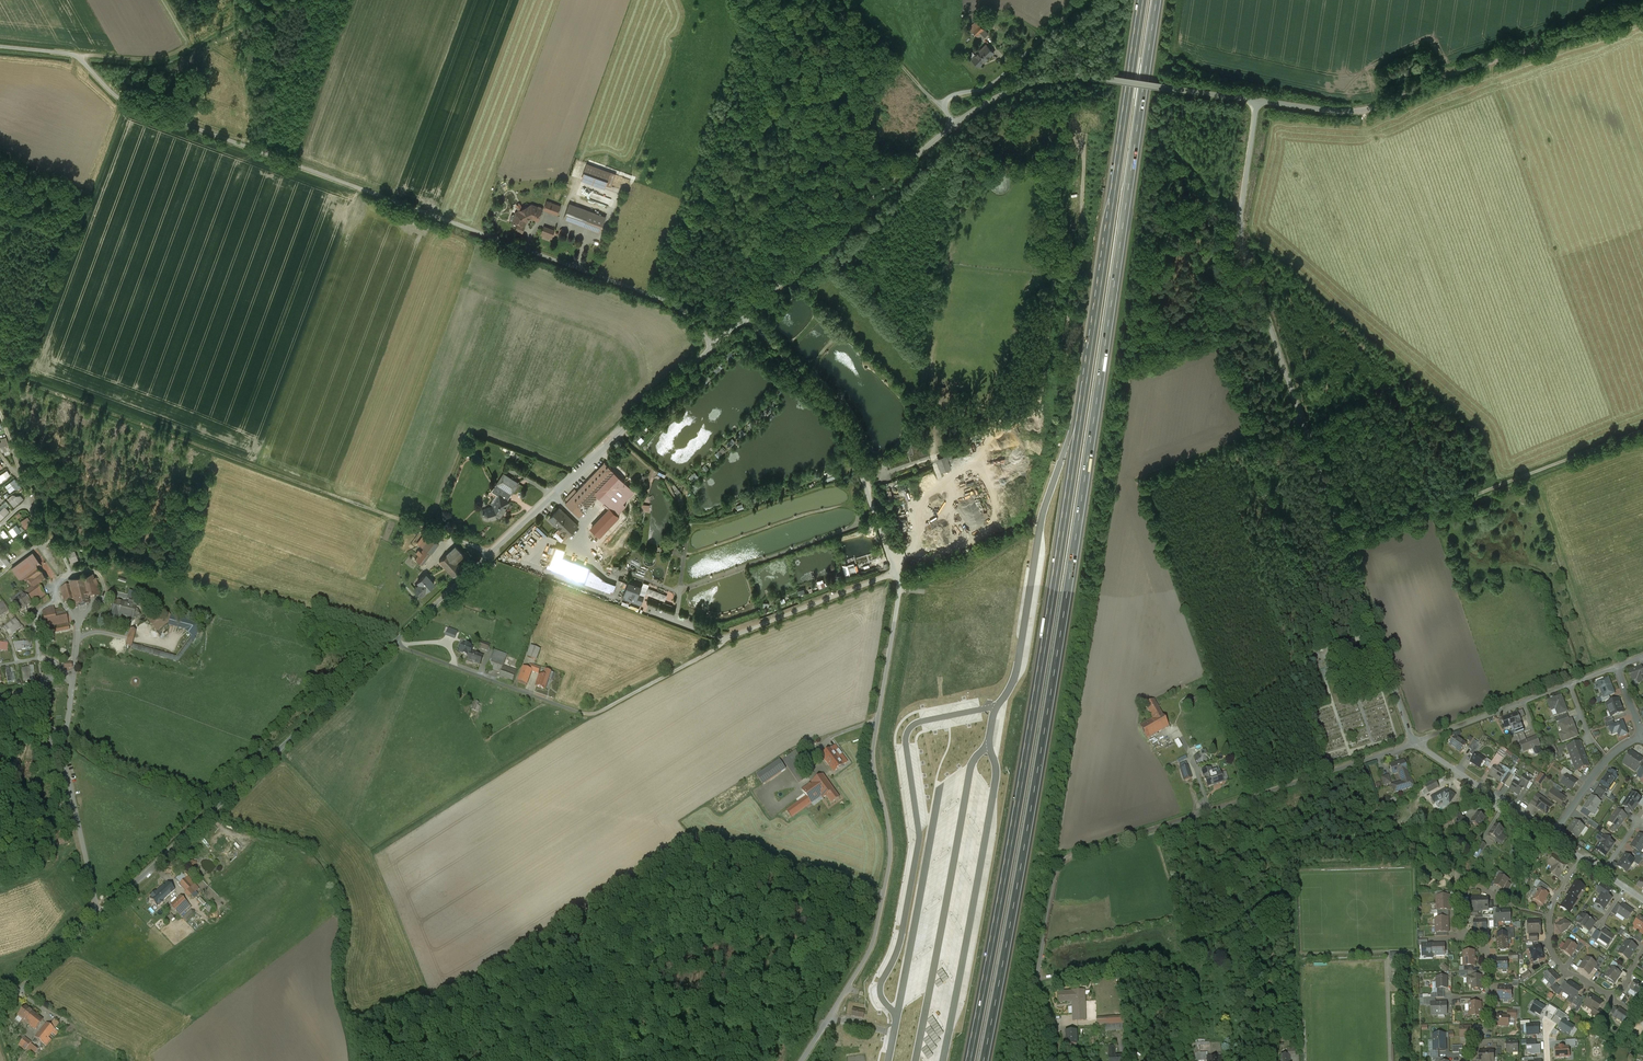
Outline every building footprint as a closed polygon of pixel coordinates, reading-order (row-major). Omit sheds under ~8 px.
[(977,20),(969,27),(982,41),(990,33),(977,20)] [(970,57),(980,67),(995,53),(985,42),(970,57)] [(907,79),(910,76),(901,69),(899,71),(907,79)] [(613,170),(588,161),(588,163),(582,179),(606,188),(613,170)] [(563,203),(549,198),(545,208),(559,213),(563,203)] [(517,209),(513,219),(526,224),(528,220),(532,217),(540,220),(545,207),(532,202),(517,209)] [(608,215),(571,202),(565,218),(601,231),(608,215)] [(557,228),(545,224),(542,233),(553,237),(557,228)] [(725,354),(730,359),(736,353),(731,348),(725,354)] [(720,362),(714,368),(719,372),(725,366),(720,362)] [(0,441),(0,445),(2,452),(12,449),(7,436),(2,438),(3,440),(0,441)] [(732,438),(726,444),(730,447),(736,442),(732,438)] [(943,471),(954,467),(950,454),(939,458),(943,471)] [(605,463),(566,503),(580,517),(599,497),(595,494),(616,473),(605,463)] [(0,475),(0,481),(1,482),(12,474),(8,469),(0,475)] [(695,472),(690,476),(693,481),(699,476),(695,472)] [(520,484),(503,473),(497,483),(514,494),(520,484)] [(16,477),(6,485),(12,492),(22,485),(16,477)] [(622,502),(615,496),(625,485),(620,481),(606,496),(613,503),(606,511),(610,515),(622,502)] [(15,506),(25,497),(20,493),(17,496),(14,493),(8,498),(15,506)] [(502,517),(511,502),(500,496),(494,506),(480,509),(483,521),(502,517)] [(0,510),(0,519),(1,520),(11,510),(6,505),(0,510)] [(579,528),(561,509),(550,519),(560,529),(554,535),(563,543),(579,528)] [(606,514),(591,529),(600,538),(615,522),(606,514)] [(27,528),(34,523),(29,516),(22,520),(27,528)] [(10,529),(15,536),(23,530),(18,523),(10,529)] [(423,564),(436,544),(420,534),(414,543),(423,549),(416,559),(423,564)] [(556,546),(547,568),(613,594),(617,585),(607,581),(591,568),(563,558),(566,550),(556,546)] [(454,547),(437,561),(451,577),(458,571),(452,565),(463,556),(454,547)] [(12,561),(3,551),(0,554),(0,562),(5,567),(12,561)] [(75,551),(68,553),(71,562),(79,559),(75,551)] [(28,581),(33,587),(34,589),(39,585),(42,582),(36,575),(42,571),(30,555),(13,567),(25,583),(28,581)] [(421,594),(434,583),(426,573),(417,581),(422,586),(417,590),(421,594)] [(96,586),(93,574),(81,577),(82,583),(61,589),(64,602),(74,599),(76,607),(89,604),(88,598),(96,597),(95,590),(99,589),(98,586),(96,586)] [(642,585),(628,580),(622,599),(641,605),(643,600),(637,598),(642,585)] [(49,600),(39,585),(34,589),(33,587),(23,594),(25,596),(31,604),(32,606),(40,601),(43,605),(49,600)] [(20,612),(31,604),(25,596),(14,603),(20,612)] [(129,605),(136,607),(139,608),(139,609),(140,609),(141,609),(143,603),(132,601),(130,600),(129,603),(129,605)] [(10,611),(5,601),(0,604),(0,616),(10,611)] [(113,615),(120,617),(133,620),(136,607),(129,605),(129,603),(126,603),(126,605),(116,602),(113,615)] [(68,625),(67,617),(63,619),(57,611),(53,611),(53,609),(45,610),(46,611),(43,612),(46,629),(68,625)] [(164,617),(160,611),(149,620),(153,625),(164,617)] [(132,645),(135,633),(131,632),(127,646),(132,647),(130,650),(179,663),(196,639),(194,637),(201,628),(203,629),(206,626),(204,624),(172,616),(169,626),(185,631),(192,636),(176,657),(132,645)] [(4,626),(11,636),(24,627),(17,618),(4,626)] [(992,646),(994,639),(973,634),(971,641),(992,646)] [(33,640),(16,642),(17,651),(23,651),(23,649),(34,648),(33,640)] [(10,650),(10,642),(0,642),(0,650),(10,650)] [(482,642),(480,649),(488,652),(489,648),(491,645),(482,642)] [(1360,645),(1347,650),(1351,660),(1364,655),(1360,645)] [(541,650),(531,646),(527,657),(537,660),(541,650)] [(508,655),(494,650),(488,669),(501,674),(500,678),(513,683),(518,671),(504,666),(508,655)] [(472,652),(468,662),(480,666),(483,657),(472,652)] [(24,666),(25,682),(37,681),(36,666),(24,666)] [(527,669),(522,668),(517,681),(525,684),(530,672),(536,674),(538,670),(529,666),(527,669)] [(1629,672),(1632,681),(1639,678),(1641,683),(1642,682),(1642,671),(1641,667),(1629,672)] [(540,675),(536,687),(545,690),(549,679),(540,675)] [(1609,678),(1598,682),(1604,698),(1609,696),(1615,693),(1609,678)] [(1191,697),(1183,701),(1186,706),(1194,702),(1191,697)] [(1561,697),(1549,702),(1551,708),(1551,709),(1556,707),(1558,715),(1567,712),(1561,697)] [(1618,699),(1607,704),(1612,717),(1623,712),(1618,699)] [(474,704),(472,710),(478,713),(481,707),(478,706),(480,703),(475,701),(474,704)] [(1556,707),(1551,709),(1551,708),(1550,709),(1553,717),(1558,715),(1556,707)] [(1518,713),(1502,719),(1506,728),(1515,725),(1521,723),(1521,722),(1518,713)] [(1567,714),(1555,719),(1556,723),(1559,722),(1569,718),(1567,714)] [(1164,717),(1155,722),(1153,719),(1140,727),(1147,739),(1169,726),(1164,717)] [(1570,721),(1561,725),(1564,734),(1560,735),(1563,742),(1577,736),(1572,721),(1570,721)] [(1615,724),(1609,726),(1609,727),(1611,732),(1616,730),(1619,737),(1628,734),(1623,721),(1615,724)] [(1516,735),(1511,737),(1510,745),(1518,749),(1522,748),(1520,743),(1527,741),(1523,732),(1516,735)] [(1466,745),(1454,737),(1451,741),(1452,742),(1450,746),(1461,753),(1466,745)] [(1527,741),(1520,743),(1522,748),(1524,752),(1533,749),(1536,756),(1542,753),(1539,746),(1540,746),(1536,737),(1527,741)] [(1474,741),(1468,749),(1471,751),(1472,751),(1475,746),(1477,743),(1474,741)] [(1580,742),(1567,747),(1572,759),(1584,755),(1580,742)] [(836,745),(822,756),(834,772),(848,762),(836,745)] [(1475,746),(1472,751),(1471,751),(1469,754),(1472,756),(1478,748),(1475,746)] [(1492,762),(1488,768),(1492,770),(1496,763),(1498,765),(1508,751),(1502,747),(1492,762)] [(1624,764),(1630,767),(1631,765),(1637,768),(1639,766),(1642,760),(1632,752),(1624,764)] [(1477,754),(1471,762),(1476,765),(1475,765),(1480,769),(1483,764),(1486,760),(1477,754)] [(1584,755),(1572,759),(1577,771),(1589,767),(1584,755)] [(1492,762),(1487,759),(1486,760),(1483,764),(1488,768),(1492,762)] [(779,760),(757,776),(763,785),(786,769),(779,760)] [(1181,763),(1185,780),(1193,778),(1189,761),(1181,763)] [(1404,761),(1390,765),(1393,775),(1393,774),(1400,772),(1403,782),(1402,782),(1396,784),(1398,792),(1414,787),(1412,779),(1410,780),(1407,770),(1404,761)] [(1496,766),(1490,775),(1500,783),(1501,782),(1506,774),(1501,770),(1496,766)] [(1572,773),(1564,768),(1561,773),(1566,776),(1567,775),(1570,777),(1572,773)] [(1221,772),(1213,775),(1211,769),(1202,771),(1207,787),(1224,782),(1221,772)] [(1609,771),(1600,784),(1609,790),(1610,789),(1609,789),(1617,777),(1609,771)] [(1508,773),(1507,772),(1506,774),(1501,782),(1505,785),(1511,775),(1508,773)] [(839,797),(823,775),(815,780),(822,789),(809,799),(812,803),(821,796),(823,798),(826,796),(832,803),(839,797)] [(1388,775),(1381,778),(1384,786),(1391,783),(1388,775)] [(1514,777),(1511,775),(1505,785),(1507,787),(1512,780),(1512,781),(1514,777)] [(1570,777),(1567,775),(1566,776),(1561,784),(1567,788),(1568,789),(1569,789),(1571,790),(1577,782),(1570,777)] [(1525,776),(1519,784),(1525,788),(1524,788),(1526,789),(1527,787),(1531,781),(1532,781),(1528,778),(1529,778),(1528,778),(1525,776)] [(1436,781),(1425,786),(1427,789),(1429,793),(1439,787),(1436,781)] [(1519,784),(1516,781),(1515,783),(1510,789),(1519,796),(1524,788),(1525,788),(1519,784)] [(1605,792),(1598,787),(1596,790),(1603,795),(1605,792)] [(1455,796),(1446,789),(1432,797),(1435,804),(1439,802),(1441,805),(1439,806),(1439,807),(1442,806),(1444,811),(1446,810),(1455,796)] [(1566,798),(1553,789),(1548,796),(1561,806),(1566,798)] [(1603,795),(1596,790),(1593,794),(1600,799),(1603,795)] [(1633,793),(1628,800),(1628,799),(1623,806),(1632,812),(1641,799),(1633,793)] [(806,796),(787,810),(792,818),(811,804),(806,796)] [(1592,796),(1584,808),(1593,814),(1593,813),(1592,813),(1594,809),(1595,810),(1601,802),(1592,796)] [(1542,800),(1540,803),(1535,799),(1532,804),(1537,808),(1541,811),(1541,810),(1547,814),(1546,814),(1547,815),(1552,807),(1547,803),(1548,801),(1544,798),(1543,800),(1542,800)] [(1626,812),(1618,806),(1616,809),(1617,810),(1618,810),(1624,814),(1626,812)] [(1617,810),(1609,822),(1613,825),(1611,828),(1611,831),(1613,832),(1615,832),(1627,816),(1624,814),(1618,810),(1617,810)] [(1486,818),(1478,813),(1475,819),(1474,819),(1472,822),(1480,828),(1486,818)] [(1599,825),(1590,819),(1587,824),(1596,830),(1599,825)] [(1585,827),(1574,820),(1567,831),(1577,838),(1585,827)] [(1504,830),(1496,825),(1492,831),(1489,834),(1497,839),(1498,840),(1501,835),(1504,830)] [(1613,836),(1603,829),(1599,835),(1603,837),(1604,836),(1610,840),(1613,836)] [(1639,834),(1630,846),(1635,850),(1640,853),(1642,848),(1642,837),(1639,834)] [(1507,839),(1501,835),(1498,840),(1497,839),(1496,841),(1502,845),(1507,839)] [(1610,840),(1604,836),(1603,837),(1595,849),(1605,856),(1614,843),(1610,840)] [(1486,845),(1482,842),(1478,849),(1482,851),(1486,845)] [(1640,853),(1635,850),(1632,853),(1636,856),(1639,858),(1642,855),(1640,853)] [(1633,860),(1625,855),(1617,866),(1626,872),(1634,862),(1634,861),(1633,860)] [(1558,858),(1554,856),(1548,864),(1554,868),(1551,873),(1559,877),(1562,873),(1567,865),(1558,858)] [(1639,858),(1636,856),(1633,860),(1634,861),(1634,862),(1639,866),(1642,860),(1639,858)] [(1509,880),(1500,875),(1495,885),(1502,889),(1503,889),(1505,885),(1506,886),(1508,883),(1509,880)] [(179,879),(178,877),(176,879),(194,899),(197,895),(195,893),(197,891),(192,886),(191,887),(182,877),(179,879)] [(1585,887),(1576,880),(1574,884),(1567,895),(1569,896),(1576,900),(1582,890),(1583,890),(1585,887)] [(1549,887),(1541,882),(1536,888),(1538,890),(1539,889),(1546,893),(1549,887)] [(168,883),(160,890),(162,893),(163,892),(167,897),(175,890),(168,883)] [(1506,886),(1505,885),(1503,889),(1502,889),(1502,890),(1507,892),(1511,885),(1508,883),(1506,886)] [(1611,890),(1602,885),(1599,890),(1603,893),(1607,895),(1611,890)] [(1546,893),(1539,889),(1538,890),(1533,899),(1543,904),(1548,894),(1546,893)] [(158,906),(167,897),(163,892),(162,893),(160,890),(151,898),(158,906)] [(1603,893),(1596,904),(1604,910),(1612,898),(1607,895),(1603,893)] [(188,904),(180,896),(171,905),(179,913),(188,904)] [(1481,896),(1470,896),(1470,902),(1473,901),(1473,912),(1482,911),(1482,910),(1481,898),(1481,896)] [(1569,896),(1563,904),(1563,903),(1560,907),(1570,913),(1572,909),(1571,909),(1577,901),(1576,900),(1569,896)] [(1622,906),(1618,904),(1611,913),(1616,916),(1618,913),(1622,906)] [(1633,911),(1623,905),(1622,906),(1618,913),(1628,920),(1633,911)] [(194,914),(191,910),(183,918),(186,921),(194,914)] [(1510,911),(1498,911),(1497,911),(1497,916),(1497,922),(1498,922),(1498,921),(1510,921),(1511,921),(1510,910),(1510,911)] [(1581,916),(1578,921),(1577,923),(1581,926),(1587,917),(1583,914),(1582,916),(1581,916)] [(1633,926),(1635,927),(1634,929),(1642,935),(1642,918),(1639,916),(1633,926)] [(1596,923),(1587,917),(1581,926),(1580,926),(1589,932),(1593,927),(1596,923)] [(1565,919),(1556,925),(1562,934),(1568,930),(1572,924),(1565,919)] [(1486,920),(1474,920),(1474,932),(1487,931),(1486,920)] [(1540,921),(1528,921),(1528,933),(1541,933),(1540,921)] [(1593,927),(1589,932),(1587,935),(1591,938),(1597,930),(1593,927)] [(1514,939),(1514,928),(1505,928),(1505,933),(1511,933),(1511,939),(1514,939)] [(1597,930),(1591,938),(1597,942),(1599,939),(1602,934),(1597,930)] [(1614,937),(1605,930),(1602,934),(1599,939),(1609,945),(1614,937)] [(1505,933),(1497,934),(1497,939),(1497,944),(1498,944),(1498,949),(1509,949),(1508,939),(1511,939),(1511,933),(1505,933)] [(1636,935),(1634,939),(1635,940),(1641,944),(1642,941),(1642,940),(1636,935)] [(1634,939),(1630,936),(1627,941),(1631,944),(1635,940),(1634,939)] [(1577,947),(1569,941),(1562,950),(1571,956),(1575,950),(1577,947)] [(1627,941),(1618,954),(1628,960),(1636,948),(1631,944),(1627,941)] [(1584,945),(1580,942),(1577,947),(1575,950),(1579,953),(1584,945)] [(1428,945),(1422,945),(1423,956),(1427,956),(1427,958),(1433,957),(1433,956),(1432,956),(1432,944),(1428,945)] [(1445,944),(1432,944),(1432,956),(1433,956),(1445,955),(1445,944)] [(1534,948),(1529,949),(1529,950),(1533,958),(1537,957),(1543,955),(1540,945),(1534,948)] [(1475,951),(1463,951),(1464,966),(1473,966),(1475,966),(1475,951)] [(1596,964),(1587,958),(1581,967),(1578,965),(1577,966),(1589,975),(1594,968),(1596,964)] [(1508,970),(1507,959),(1496,959),(1497,970),(1508,970)] [(1603,963),(1599,960),(1596,964),(1594,968),(1598,971),(1603,963)] [(1623,967),(1617,964),(1614,969),(1619,973),(1623,967)] [(1614,969),(1610,966),(1606,972),(1607,972),(1604,977),(1614,983),(1621,974),(1614,969)] [(1560,979),(1552,970),(1544,978),(1552,986),(1556,983),(1560,979)] [(1481,976),(1471,976),(1471,977),(1467,977),(1467,983),(1471,983),(1472,989),(1481,989),(1481,976)] [(1447,977),(1437,977),(1437,989),(1444,988),(1447,988),(1447,977)] [(1569,984),(1564,981),(1560,988),(1563,990),(1564,991),(1569,984)] [(1636,981),(1630,989),(1639,995),(1642,989),(1642,986),(1636,981)] [(1564,991),(1563,993),(1569,996),(1576,986),(1570,982),(1569,984),(1564,991)] [(1560,988),(1556,983),(1552,986),(1550,988),(1553,991),(1556,994),(1560,988)] [(1567,999),(1567,1000),(1572,1004),(1575,1000),(1578,996),(1579,994),(1580,994),(1582,990),(1576,986),(1569,996),(1567,999)] [(1511,988),(1499,987),(1498,999),(1511,1000),(1513,998),(1513,996),(1511,995),(1511,988)] [(1084,990),(1072,990),(1072,991),(1059,992),(1059,1001),(1072,1001),(1073,1020),(1085,1020),(1084,990)] [(1578,996),(1575,1000),(1572,1004),(1577,1007),(1582,999),(1578,996)] [(1603,1003),(1591,996),(1585,1006),(1593,1011),(1596,1013),(1599,1009),(1603,1003)] [(1436,1003),(1431,1003),(1431,1005),(1432,1015),(1447,1014),(1447,1002),(1436,1003)] [(1541,1016),(1546,1008),(1536,1002),(1530,1012),(1534,1015),(1536,1013),(1541,1016)] [(1471,1003),(1469,1003),(1469,1005),(1466,1005),(1465,1005),(1465,1011),(1466,1012),(1469,1012),(1469,1016),(1470,1016),(1482,1016),(1482,1011),(1481,1011),(1481,1003),(1471,1003)] [(1553,1016),(1557,1010),(1550,1006),(1547,1010),(1551,1012),(1549,1014),(1553,1016)] [(43,1020),(27,1007),(19,1017),(35,1030),(43,1020)] [(853,1008),(851,1016),(863,1018),(865,1011),(853,1008)] [(1599,1009),(1596,1013),(1593,1011),(1591,1014),(1598,1019),(1603,1012),(1599,1009)] [(1629,1016),(1619,1009),(1614,1017),(1623,1024),(1624,1024),(1628,1017),(1629,1016)] [(1517,1011),(1508,1010),(1508,1016),(1509,1016),(1509,1018),(1516,1019),(1517,1011)] [(1555,1016),(1563,1021),(1564,1020),(1566,1016),(1558,1010),(1555,1016)] [(1107,1023),(1108,1030),(1127,1029),(1127,1015),(1099,1016),(1099,1024),(1107,1023)] [(1508,1016),(1498,1016),(1497,1026),(1509,1026),(1509,1018),(1509,1016),(1508,1016)] [(1628,1017),(1624,1024),(1623,1024),(1622,1025),(1627,1029),(1633,1021),(1628,1017)] [(1574,1027),(1564,1020),(1563,1021),(1558,1028),(1562,1031),(1561,1032),(1565,1034),(1566,1033),(1569,1035),(1574,1027)] [(55,1029),(47,1023),(35,1038),(46,1046),(51,1039),(48,1038),(55,1029)] [(1527,1026),(1527,1036),(1539,1035),(1539,1025),(1530,1025),(1527,1026)] [(1471,1026),(1460,1027),(1460,1037),(1471,1037),(1471,1026)] [(1076,1030),(1066,1031),(1066,1045),(1077,1044),(1076,1030)] [(1445,1034),(1433,1034),(1434,1050),(1446,1049),(1445,1034)] [(25,1037),(18,1045),(25,1051),(31,1043),(25,1037)] [(1518,1052),(1518,1041),(1507,1041),(1507,1052),(1518,1052)] [(1530,1055),(1541,1054),(1540,1047),(1537,1047),(1536,1044),(1527,1044),(1527,1053),(1530,1053),(1530,1055)] [(1556,1058),(1569,1057),(1569,1047),(1566,1048),(1564,1048),(1564,1047),(1560,1048),(1556,1048),(1556,1058)] [(872,1060),(879,1060),(882,1054),(871,1050),(869,1054),(872,1055),(870,1060),(872,1060)]
